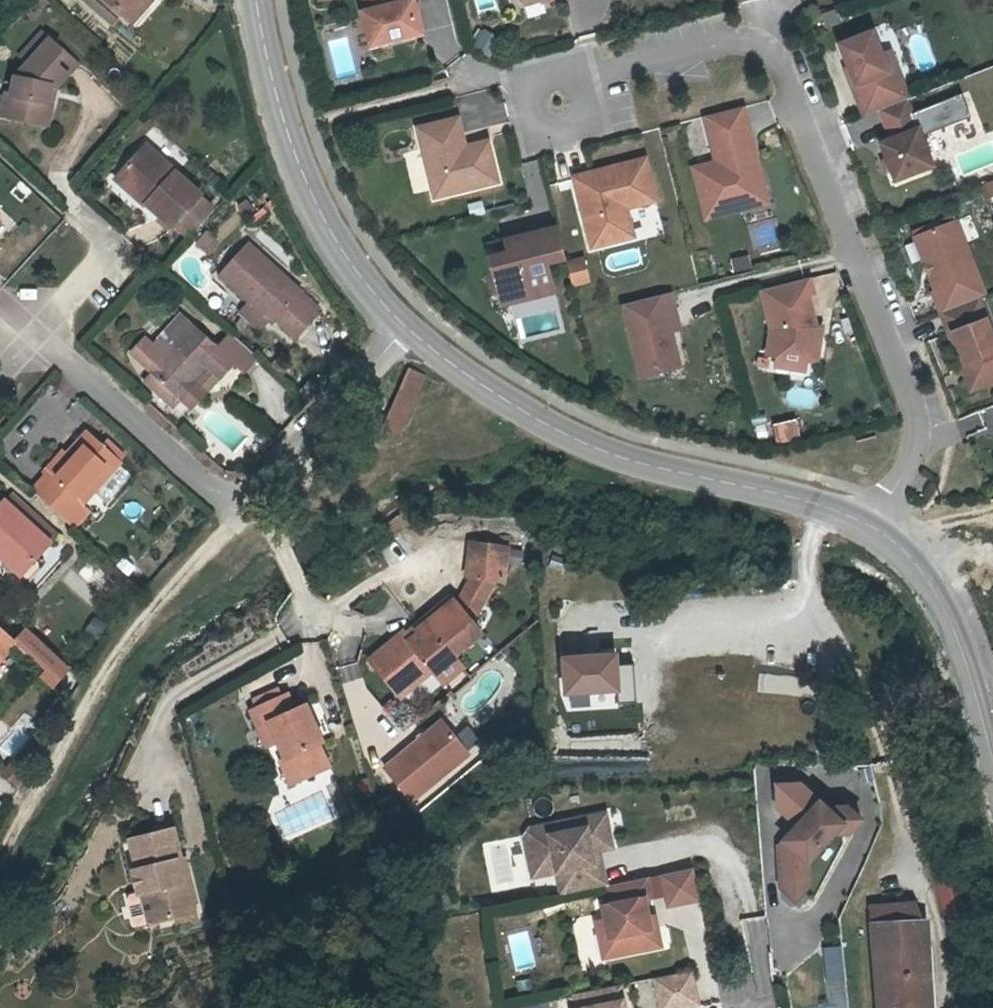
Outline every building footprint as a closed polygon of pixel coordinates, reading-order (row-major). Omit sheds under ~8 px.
[(95,0),(83,0),(113,26),(118,20),(95,0)] [(362,55),(409,43),(405,26),(407,26),(402,7),(396,9),(393,0),(354,0),(350,1),(355,20),(351,20),(356,39),(358,38),(362,55)] [(516,8),(551,0),(514,0),(516,8)] [(34,105),(38,80),(33,80),(36,70),(44,71),(64,47),(27,12),(6,36),(13,42),(3,54),(0,68),(0,97),(34,105)] [(471,49),(489,56),(497,35),(479,28),(471,49)] [(867,39),(834,52),(843,76),(850,92),(846,94),(858,124),(874,117),(901,107),(903,106),(891,75),(882,79),(876,63),(867,39)] [(885,59),(876,63),(882,79),(891,75),(885,59)] [(843,76),(840,77),(846,94),(850,92),(843,76)] [(901,107),(874,117),(879,131),(907,120),(901,107)] [(736,115),(697,125),(704,155),(710,153),(715,170),(709,171),(685,177),(698,227),(734,218),(732,211),(758,204),(749,166),(736,168),(731,148),(743,145),(736,115)] [(907,120),(879,131),(885,147),(875,151),(889,188),(927,173),(907,120)] [(408,138),(426,207),(488,191),(478,150),(455,156),(448,127),(408,138)] [(139,183),(137,189),(162,213),(163,211),(194,177),(138,128),(111,158),(139,183)] [(743,145),(731,148),(736,168),(749,166),(743,145)] [(710,153),(704,155),(709,171),(715,170),(710,153)] [(139,183),(111,158),(104,167),(132,192),(137,189),(139,183)] [(636,168),(565,187),(583,257),(625,246),(618,217),(648,209),(636,168)] [(163,211),(177,223),(207,189),(194,177),(163,211)] [(979,182),(984,199),(992,196),(992,178),(979,182)] [(758,204),(732,211),(734,218),(760,212),(758,204)] [(908,243),(918,269),(922,268),(926,278),(923,280),(929,297),(927,298),(935,319),(966,397),(992,387),(992,354),(989,343),(973,304),(980,302),(950,227),(908,243)] [(249,287),(273,307),(276,310),(281,305),(302,326),(324,301),(302,281),(306,277),(251,230),(223,263),(249,287)] [(556,266),(549,237),(496,250),(500,263),(481,267),(493,314),(512,310),(510,301),(542,293),(537,271),(556,266)] [(582,255),(563,260),(569,286),(588,282),(582,255)] [(728,279),(743,276),(740,263),(725,267),(728,279)] [(803,285),(755,297),(764,337),(760,363),(770,364),(800,369),(805,370),(810,368),(814,344),(808,344),(810,334),(802,303),(807,301),(803,285)] [(273,307),(249,287),(239,299),(262,320),(273,307)] [(544,301),(542,293),(510,301),(512,310),(544,301)] [(667,318),(662,300),(614,312),(633,384),(672,374),(663,339),(658,320),(667,318)] [(184,367),(189,361),(200,349),(217,367),(231,353),(235,356),(252,337),(224,313),(209,328),(185,305),(142,352),(146,355),(175,380),(178,383),(189,372),(184,367)] [(671,337),(667,318),(658,320),(663,339),(671,337)] [(429,363),(411,354),(385,409),(404,418),(429,363)] [(165,390),(175,380),(146,355),(137,364),(165,390)] [(184,367),(189,372),(194,366),(189,361),(184,367)] [(800,369),(770,364),(769,374),(798,379),(800,369)] [(321,372),(314,366),(301,379),(309,386),(321,372)] [(59,436),(40,457),(26,473),(67,509),(81,493),(76,487),(114,443),(80,412),(59,436)] [(790,422),(769,427),(773,444),(794,438),(790,422)] [(28,563),(21,556),(33,541),(47,526),(1,484),(0,485),(0,562),(16,576),(28,563)] [(464,557),(482,559),(491,559),(494,528),(458,525),(456,557),(464,557)] [(21,556),(28,563),(41,548),(33,541),(21,556)] [(470,602),(482,559),(464,557),(455,585),(470,602)] [(449,578),(370,642),(398,677),(431,650),(442,661),(460,646),(450,634),(478,612),(470,602),(449,578)] [(0,619),(0,651),(15,634),(0,619)] [(616,651),(557,653),(558,694),(617,692),(616,651)] [(787,695),(789,677),(760,673),(757,691),(787,695)] [(243,698),(250,711),(264,705),(274,722),(283,740),(278,743),(291,766),(325,746),(313,725),(317,722),(297,684),(286,690),(280,678),(243,698)] [(466,732),(439,699),(382,746),(408,779),(466,732)] [(264,705),(250,711),(261,729),(274,722),(264,705)] [(41,734),(7,770),(24,785),(48,740),(41,734)] [(798,782),(774,784),(773,811),(789,822),(772,840),(777,891),(791,905),(810,889),(806,865),(833,833),(855,833),(861,819),(845,802),(824,805),(798,782)] [(556,884),(600,875),(595,851),(588,852),(586,841),(593,839),(606,837),(599,803),(577,807),(579,817),(543,824),(541,814),(524,818),(519,826),(524,849),(548,843),(556,884)] [(579,817),(577,807),(541,814),(543,824),(579,817)] [(173,900),(192,897),(186,872),(181,872),(177,852),(183,850),(176,819),(129,830),(140,883),(147,882),(154,915),(175,910),(173,900)] [(588,852),(595,851),(593,839),(586,841),(588,852)] [(642,867),(603,874),(606,895),(597,897),(600,908),(607,947),(648,939),(643,908),(640,889),(646,888),(642,867)] [(691,869),(660,874),(666,905),(697,900),(691,869)] [(970,911),(962,879),(938,885),(947,917),(970,911)] [(147,882),(140,883),(135,885),(142,917),(154,915),(147,882)] [(173,900),(175,910),(194,907),(192,897),(173,900)] [(865,907),(874,1007),(928,1007),(923,952),(922,943),(909,902),(865,907)] [(649,906),(643,908),(648,939),(654,938),(649,906)] [(607,947),(600,909),(590,911),(597,949),(607,947)] [(686,959),(645,968),(652,1002),(692,995),(686,959)] [(564,984),(569,1007),(614,1007),(610,992),(616,983),(614,974),(564,984)] [(616,983),(610,992),(614,1007),(622,1007),(616,983)]
